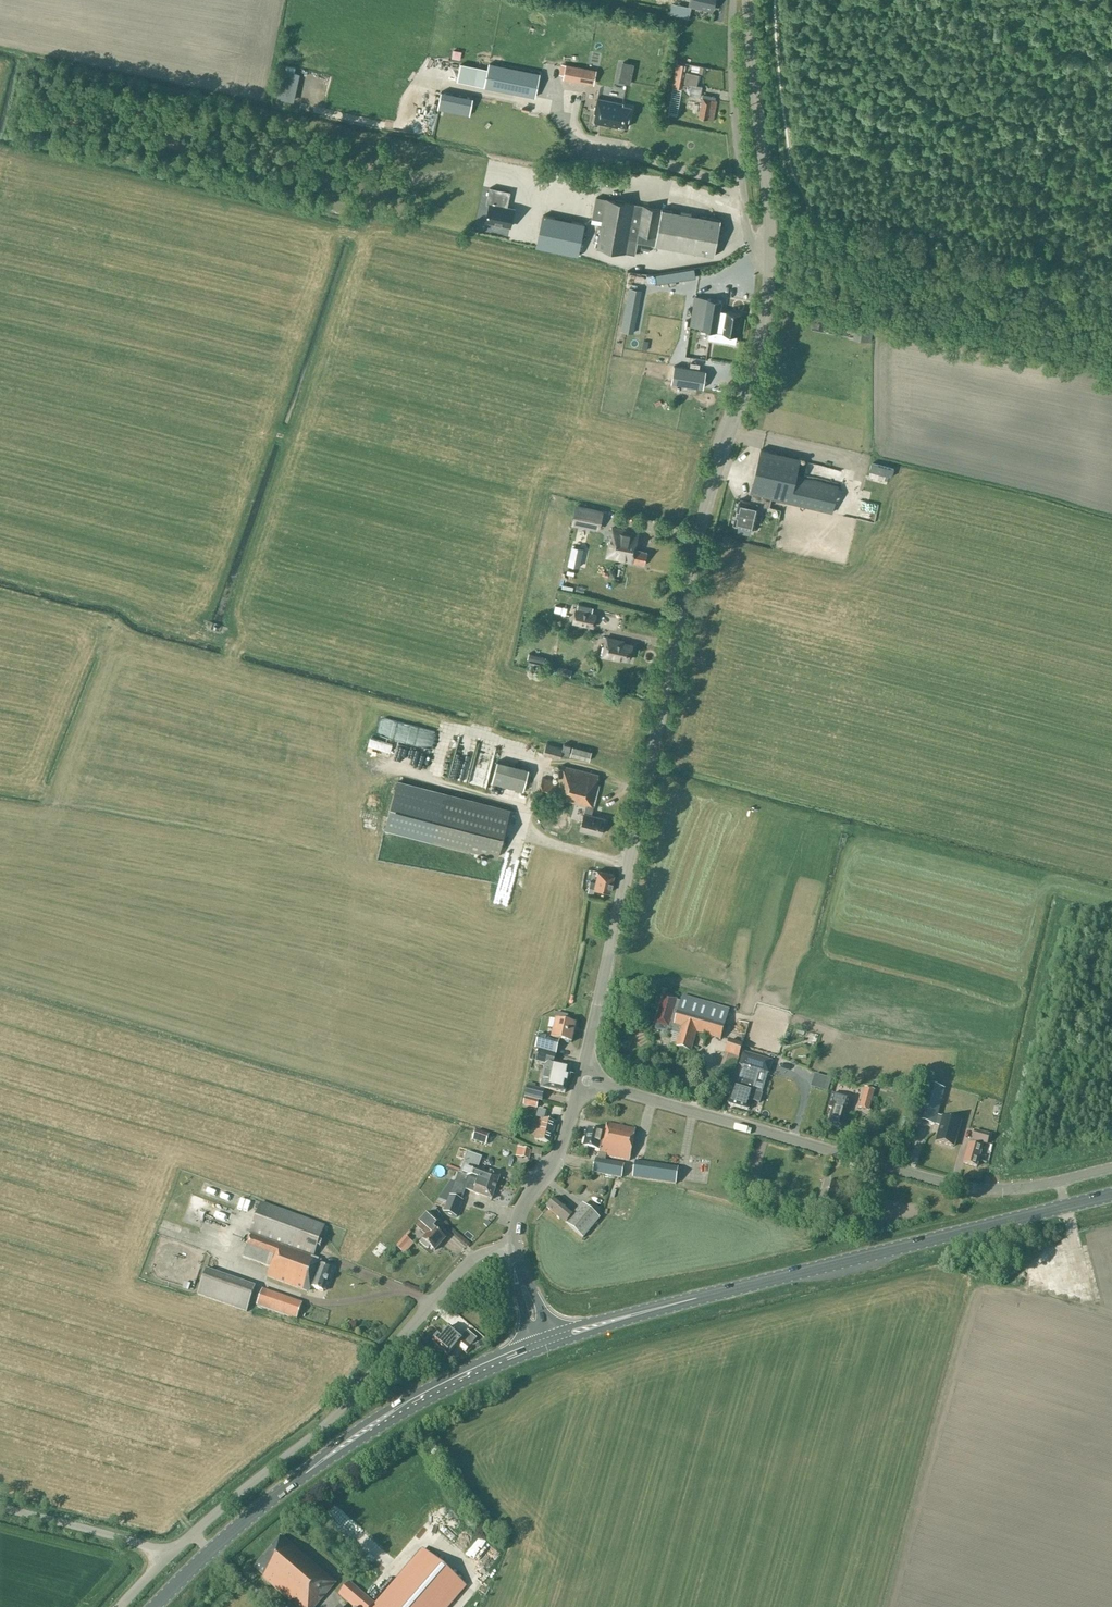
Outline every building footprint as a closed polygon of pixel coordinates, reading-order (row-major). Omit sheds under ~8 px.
[(688,5),(713,11),(715,0),(689,0),(688,5)] [(317,43),(318,37),(303,34),(289,32),(288,38),(317,43)] [(535,97),(540,73),(489,63),(484,88),(535,97)] [(673,87),(679,88),(684,64),(677,63),(673,87)] [(588,68),(565,64),(563,79),(585,83),(588,68)] [(475,66),(474,84),(483,84),(484,66),(475,66)] [(379,71),(376,89),(389,91),(392,73),(379,71)] [(686,72),(684,83),(691,84),(697,85),(699,74),(686,72)] [(700,97),(702,86),(697,85),(691,84),(689,95),(700,97)] [(611,96),(620,97),(621,87),(613,86),(611,96)] [(437,109),(470,115),(473,98),(441,91),(437,109)] [(699,117),(712,119),(713,120),(716,100),(712,99),(712,98),(712,96),(709,95),(709,98),(703,97),(699,117)] [(597,98),(594,113),(596,113),(594,122),(618,127),(619,125),(627,127),(631,107),(623,105),(623,103),(597,98)] [(408,108),(404,121),(415,124),(419,111),(408,108)] [(515,110),(514,117),(534,120),(535,113),(515,110)] [(510,191),(490,187),(486,203),(490,204),(486,221),(510,226),(514,209),(505,207),(507,200),(508,201),(510,191)] [(596,197),(592,218),(602,220),(597,248),(625,253),(635,255),(637,242),(714,256),(721,219),(661,208),(661,209),(642,205),(634,204),(606,198),(606,199),(596,197)] [(578,255),(585,223),(543,215),(537,246),(578,255)] [(691,262),(654,265),(655,281),(692,278),(691,262)] [(642,290),(629,287),(621,331),(633,334),(642,290)] [(702,328),(702,329),(716,331),(737,335),(737,334),(741,314),(741,313),(720,310),(722,300),(695,296),(690,326),(702,328)] [(871,341),(873,328),(855,325),(853,337),(871,341)] [(691,356),(708,358),(709,342),(692,340),(691,356)] [(703,388),(706,370),(674,365),(671,383),(703,388)] [(752,494),(771,499),(831,513),(838,485),(795,475),(800,458),(761,449),(750,493),(752,494)] [(869,465),(867,474),(887,479),(889,470),(901,473),(903,463),(883,459),(881,468),(869,465)] [(769,507),(771,499),(752,494),(750,502),(739,500),(733,523),(754,528),(759,504),(769,507)] [(599,529),(603,510),(577,504),(573,523),(599,529)] [(606,556),(624,560),(644,564),(647,552),(634,549),(637,535),(637,534),(637,532),(612,527),(606,556)] [(585,547),(575,544),(569,563),(579,566),(585,547)] [(567,595),(561,619),(570,621),(575,597),(567,595)] [(593,627),(596,614),(577,609),(574,622),(593,627)] [(629,659),(632,644),(623,642),(623,641),(606,637),(602,655),(619,659),(620,657),(629,659)] [(452,778),(465,781),(475,737),(462,734),(452,778)] [(470,777),(469,782),(477,785),(482,786),(485,779),(485,775),(492,758),(494,743),(480,741),(475,754),(474,765),(470,777)] [(569,756),(571,746),(565,744),(564,748),(539,742),(537,752),(561,758),(562,754),(569,756)] [(590,761),(592,751),(574,746),(571,756),(590,761)] [(525,790),(531,769),(499,761),(493,782),(525,790)] [(540,793),(586,805),(586,808),(576,805),(573,814),(584,817),(581,829),(601,834),(605,818),(591,815),(594,805),(594,806),(599,784),(596,784),(598,775),(562,765),(558,782),(543,779),(540,793)] [(498,858),(511,809),(397,780),(385,827),(498,858)] [(595,889),(610,892),(614,874),(598,871),(596,882),(590,881),(588,891),(594,892),(595,889)] [(496,888),(494,898),(506,900),(508,890),(496,888)] [(690,1052),(697,1034),(721,1041),(730,1011),(683,997),(681,1003),(677,1001),(677,1000),(664,996),(656,1024),(657,1024),(656,1027),(657,1029),(660,1030),(662,1028),(663,1026),(668,1028),(667,1032),(679,1035),(675,1047),(690,1052)] [(567,1016),(555,1013),(554,1020),(555,1020),(551,1038),(559,1040),(571,1042),(575,1025),(566,1023),(567,1016)] [(731,1031),(729,1038),(738,1041),(740,1035),(731,1031)] [(805,1032),(804,1041),(815,1041),(815,1033),(805,1032)] [(539,1035),(536,1050),(556,1054),(559,1040),(551,1038),(539,1035)] [(743,1044),(729,1039),(724,1054),(718,1072),(732,1077),(738,1058),(739,1059),(743,1044)] [(556,1055),(538,1051),(535,1062),(544,1064),(539,1088),(565,1094),(571,1067),(554,1063),(556,1055)] [(727,1105),(748,1111),(751,1101),(760,1103),(762,1094),(754,1092),(754,1091),(754,1090),(760,1071),(769,1074),(773,1061),(743,1052),(739,1065),(743,1066),(737,1085),(734,1084),(727,1105)] [(925,1084),(915,1120),(940,1127),(936,1142),(953,1147),(960,1122),(937,1115),(944,1090),(925,1084)] [(544,1091),(527,1087),(524,1098),(525,1098),(542,1102),(544,1091)] [(865,1088),(861,1101),(870,1104),(874,1091),(865,1088)] [(850,1098),(832,1093),(828,1108),(832,1109),(827,1123),(841,1127),(846,1113),(847,1113),(851,1099),(850,1099),(850,1098)] [(539,1101),(525,1098),(523,1106),(537,1109),(539,1101)] [(547,1111),(538,1109),(536,1118),(539,1119),(534,1139),(551,1143),(556,1122),(544,1119),(547,1111)] [(592,1173),(600,1174),(621,1178),(623,1165),(605,1161),(606,1156),(629,1161),(635,1129),(607,1123),(604,1134),(587,1130),(583,1147),(599,1150),(597,1160),(595,1159),(592,1173)] [(990,1134),(974,1130),(971,1141),(973,1141),(972,1145),(968,1144),(963,1163),(977,1167),(983,1147),(982,1147),(983,1144),(987,1145),(990,1134)] [(486,1144),(489,1135),(476,1131),(473,1140),(486,1144)] [(937,1159),(954,1162),(957,1148),(940,1145),(937,1159)] [(530,1150),(517,1147),(515,1157),(527,1160),(530,1150)] [(468,1152),(460,1173),(460,1174),(496,1187),(499,1177),(474,1168),(478,1156),(468,1152)] [(677,1184),(679,1168),(635,1162),(633,1179),(677,1184)] [(442,1193),(461,1200),(465,1190),(474,1193),(491,1200),(496,1187),(460,1174),(460,1173),(458,1173),(455,1182),(450,1182),(442,1193)] [(885,1201),(891,1203),(894,1193),(887,1191),(885,1201)] [(461,1200),(442,1193),(434,1205),(444,1209),(443,1212),(457,1218),(463,1201),(461,1200)] [(569,1211),(554,1198),(546,1208),(582,1238),(599,1219),(583,1204),(574,1215),(569,1211)] [(309,1286),(323,1291),(331,1270),(317,1265),(318,1260),(313,1258),(325,1226),(261,1203),(250,1234),(252,1234),(243,1257),(270,1266),(266,1276),(307,1291),(309,1286)] [(430,1246),(435,1251),(445,1239),(433,1228),(439,1222),(429,1213),(417,1227),(426,1236),(420,1243),(426,1248),(428,1248),(430,1246)] [(414,1244),(405,1236),(396,1247),(405,1254),(414,1244)] [(391,1249),(384,1253),(388,1260),(395,1255),(391,1249)] [(207,1269),(198,1295),(247,1313),(256,1287),(207,1269)] [(297,1319),(303,1303),(263,1290),(257,1306),(297,1319)] [(462,1338),(449,1327),(441,1336),(440,1335),(439,1336),(437,1336),(434,1339),(435,1341),(434,1343),(449,1356),(457,1346),(466,1354),(477,1340),(468,1332),(462,1338)] [(335,1512),(326,1521),(349,1542),(358,1533),(335,1512)] [(264,1576),(263,1577),(298,1606),(315,1606),(336,1582),(292,1544),(291,1545),(281,1536),(254,1567),(264,1576)] [(465,1553),(479,1571),(495,1558),(481,1540),(465,1553)] [(353,1606),(449,1606),(465,1588),(423,1551),(376,1605),(351,1583),(340,1595),(353,1606)]
